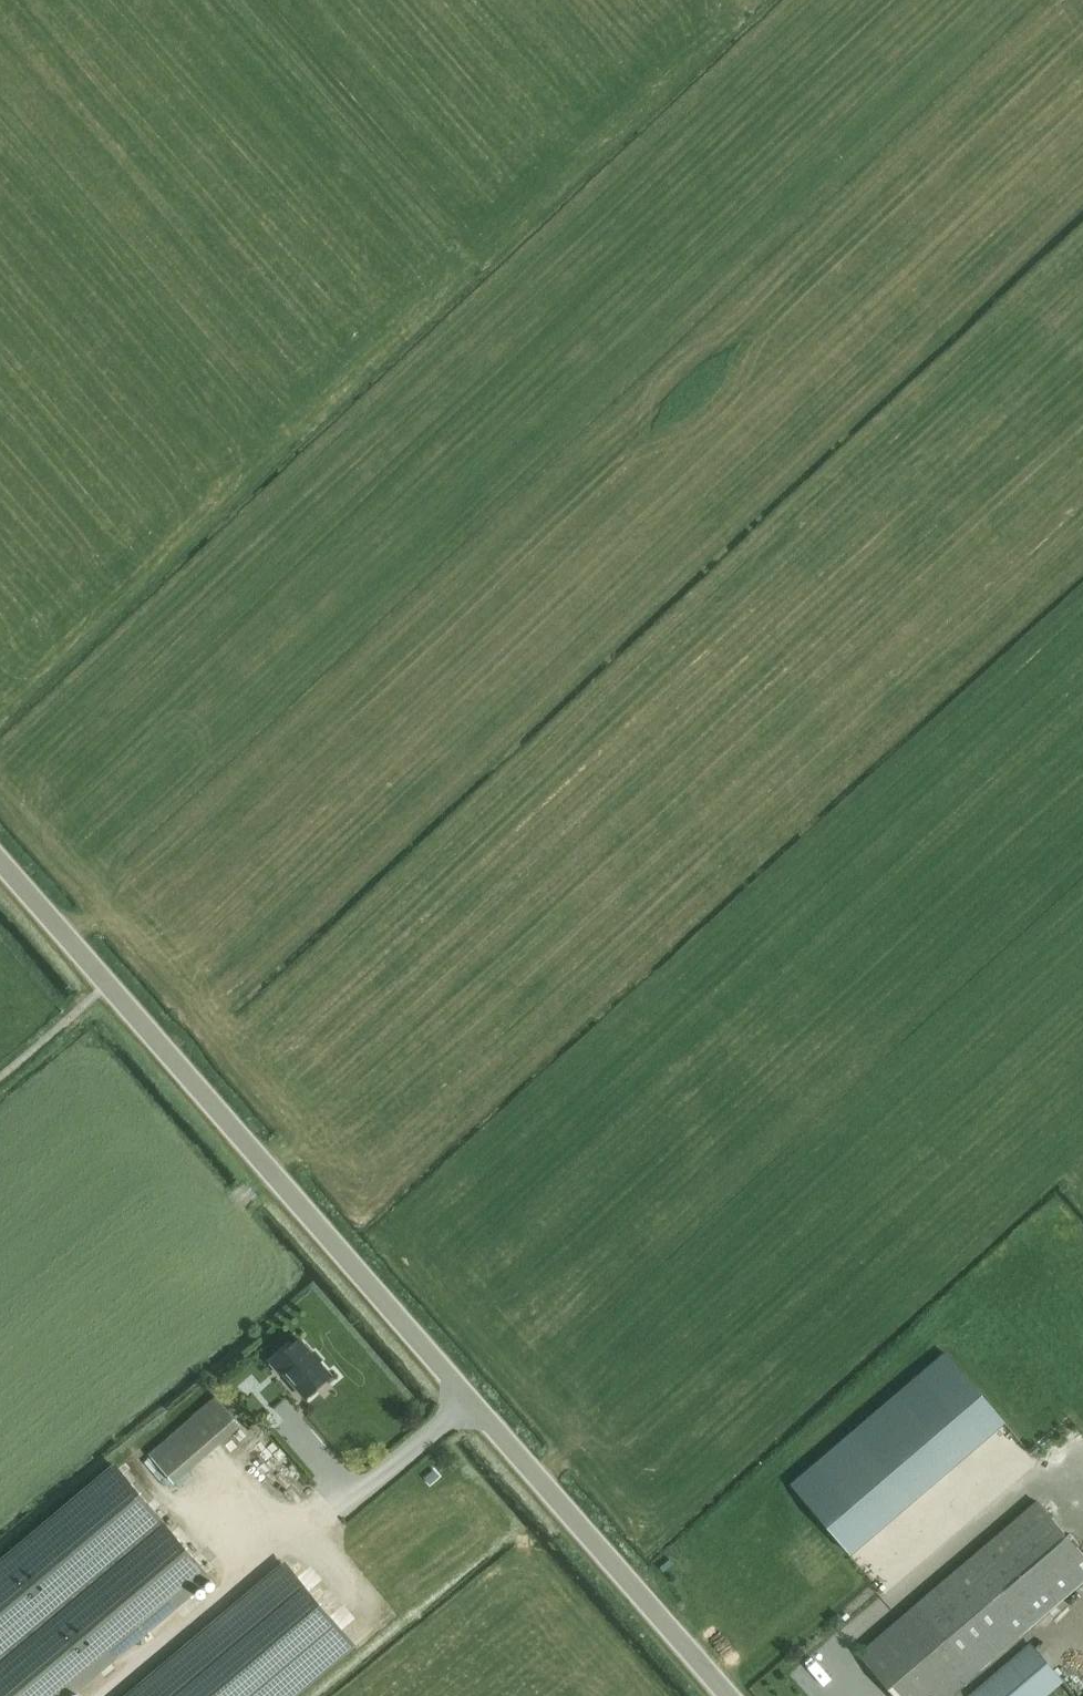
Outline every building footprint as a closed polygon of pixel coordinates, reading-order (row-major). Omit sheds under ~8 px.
[(1013,1405),(956,1338),(800,1471),(857,1538),(1013,1405)] [(298,1340),(273,1362),(305,1398),(330,1376),(298,1340)] [(173,1483),(240,1424),(217,1398),(150,1455),(173,1483)] [(0,1564),(0,1695),(67,1695),(208,1577),(115,1467),(0,1564)] [(970,1695),(1045,1695),(1061,1682),(1030,1645),(992,1677),(984,1666),(1082,1582),(1082,1558),(1036,1502),(859,1654),(894,1695),(949,1695),(974,1675),(983,1685),(970,1695)] [(679,1573),(684,1569),(679,1563),(674,1567),(679,1573)] [(129,1695),(290,1695),(352,1644),(285,1565),(129,1695)] [(1057,1654),(1076,1681),(1082,1676),(1082,1636),(1057,1654)]
